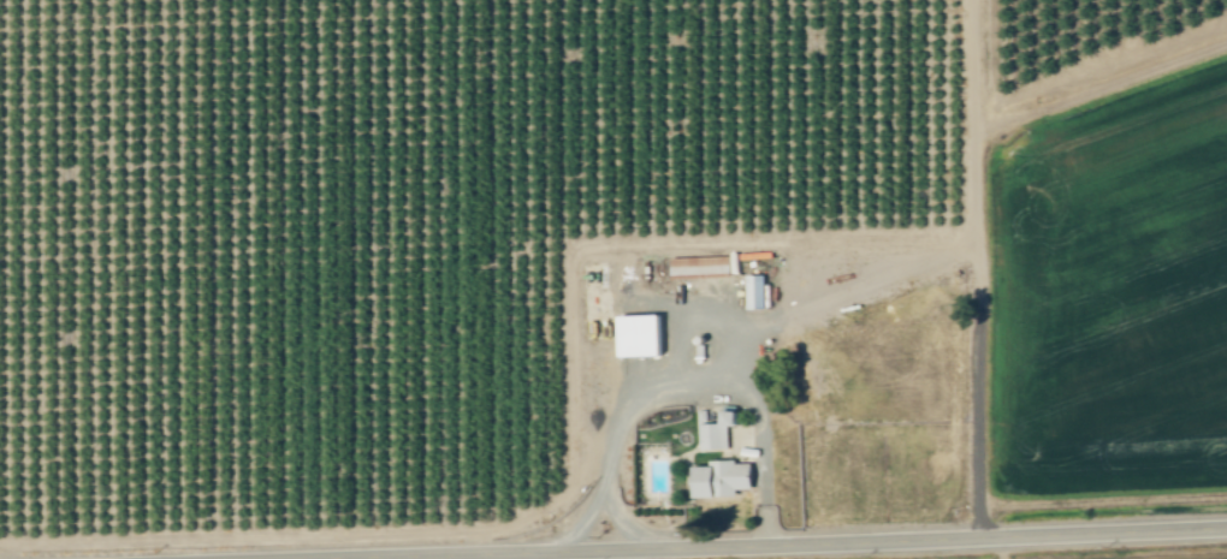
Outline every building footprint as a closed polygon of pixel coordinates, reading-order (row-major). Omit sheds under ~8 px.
[(672,260),(673,277),(739,275),(739,258),(672,260)] [(749,310),(767,310),(766,276),(748,277),(749,310)] [(622,358),(663,357),(662,316),(621,317),(622,358)] [(697,499),(735,498),(734,489),(747,489),(746,461),(714,463),(714,468),(696,468),(697,499)]
